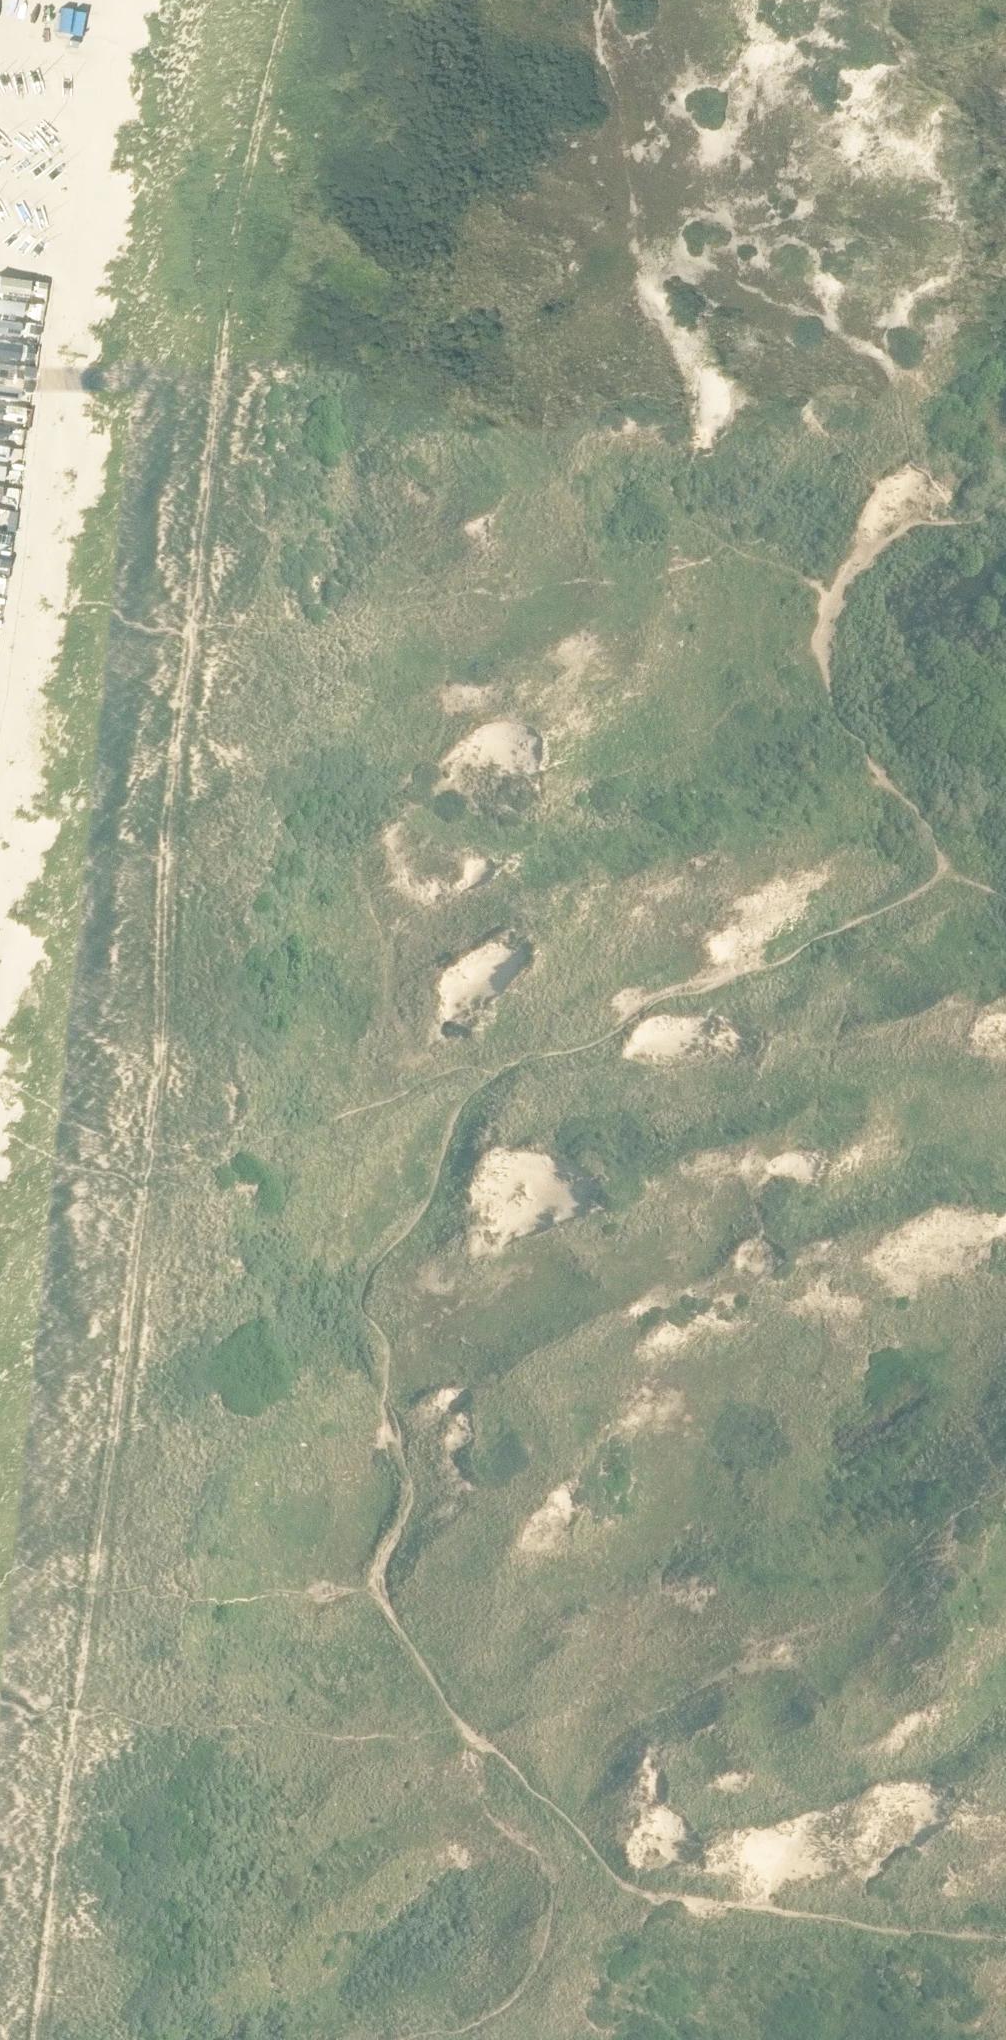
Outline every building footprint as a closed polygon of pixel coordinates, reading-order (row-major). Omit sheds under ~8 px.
[(86,267),(25,257),(0,430),(0,858),(86,267)]
